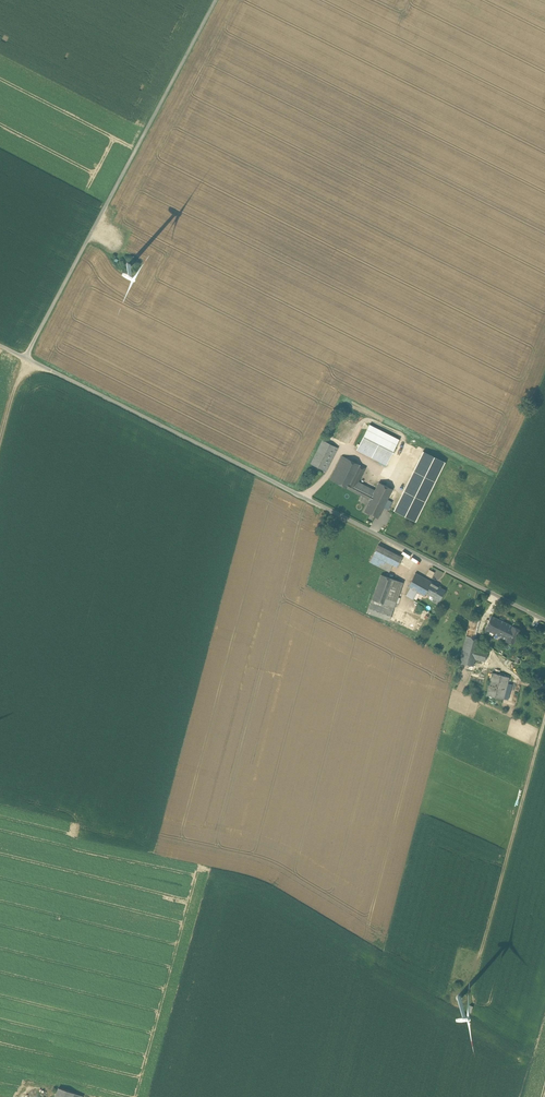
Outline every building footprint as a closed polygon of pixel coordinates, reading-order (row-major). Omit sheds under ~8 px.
[(396,445),(367,430),(357,450),(386,465),(396,445)] [(323,440),(311,464),(326,471),(337,448),(323,440)] [(423,451),(394,510),(415,521),(444,462),(423,451)] [(342,456),(330,479),(334,481),(346,458),(342,456)] [(346,458),(334,481),(347,488),(359,464),(346,458)] [(359,464),(347,488),(370,500),(371,498),(375,490),(359,482),(366,468),(359,464)] [(392,489),(379,482),(375,490),(371,498),(384,505),(387,500),(392,489)] [(384,505),(371,498),(370,500),(364,511),(378,518),(384,507),(384,505)] [(392,502),(387,500),(384,505),(384,507),(388,509),(392,502)] [(402,557),(378,545),(373,554),(392,564),(397,567),(402,557)] [(392,564),(373,554),(369,562),(389,571),(392,564)] [(435,572),(429,569),(426,575),(431,578),(435,572)] [(432,582),(415,573),(408,586),(418,592),(423,595),(424,595),(426,593),(432,582)] [(403,582),(381,574),(372,599),(394,607),(403,582)] [(438,586),(432,582),(426,593),(439,600),(444,590),(438,587),(438,586)] [(418,592),(407,612),(413,614),(421,599),(423,595),(418,592)] [(394,607),(372,599),(371,603),(393,611),(394,607)] [(426,602),(421,599),(413,614),(418,617),(426,602)] [(371,603),(370,603),(367,613),(389,621),(393,611),(371,603)] [(512,626),(492,616),(485,629),(506,639),(512,626)] [(478,621),(470,619),(468,628),(475,630),(478,621)] [(520,629),(512,626),(506,639),(513,643),(520,629)] [(473,637),(466,636),(459,662),(473,666),(475,659),(478,646),(480,639),(473,637)] [(488,649),(478,646),(475,659),(485,661),(488,649)] [(486,695),(503,699),(505,693),(507,685),(509,677),(492,672),(486,695)] [(520,686),(512,683),(511,686),(509,694),(508,700),(516,702),(520,686)] [(55,1096),(72,1096),(74,1093),(58,1088),(55,1096)]
